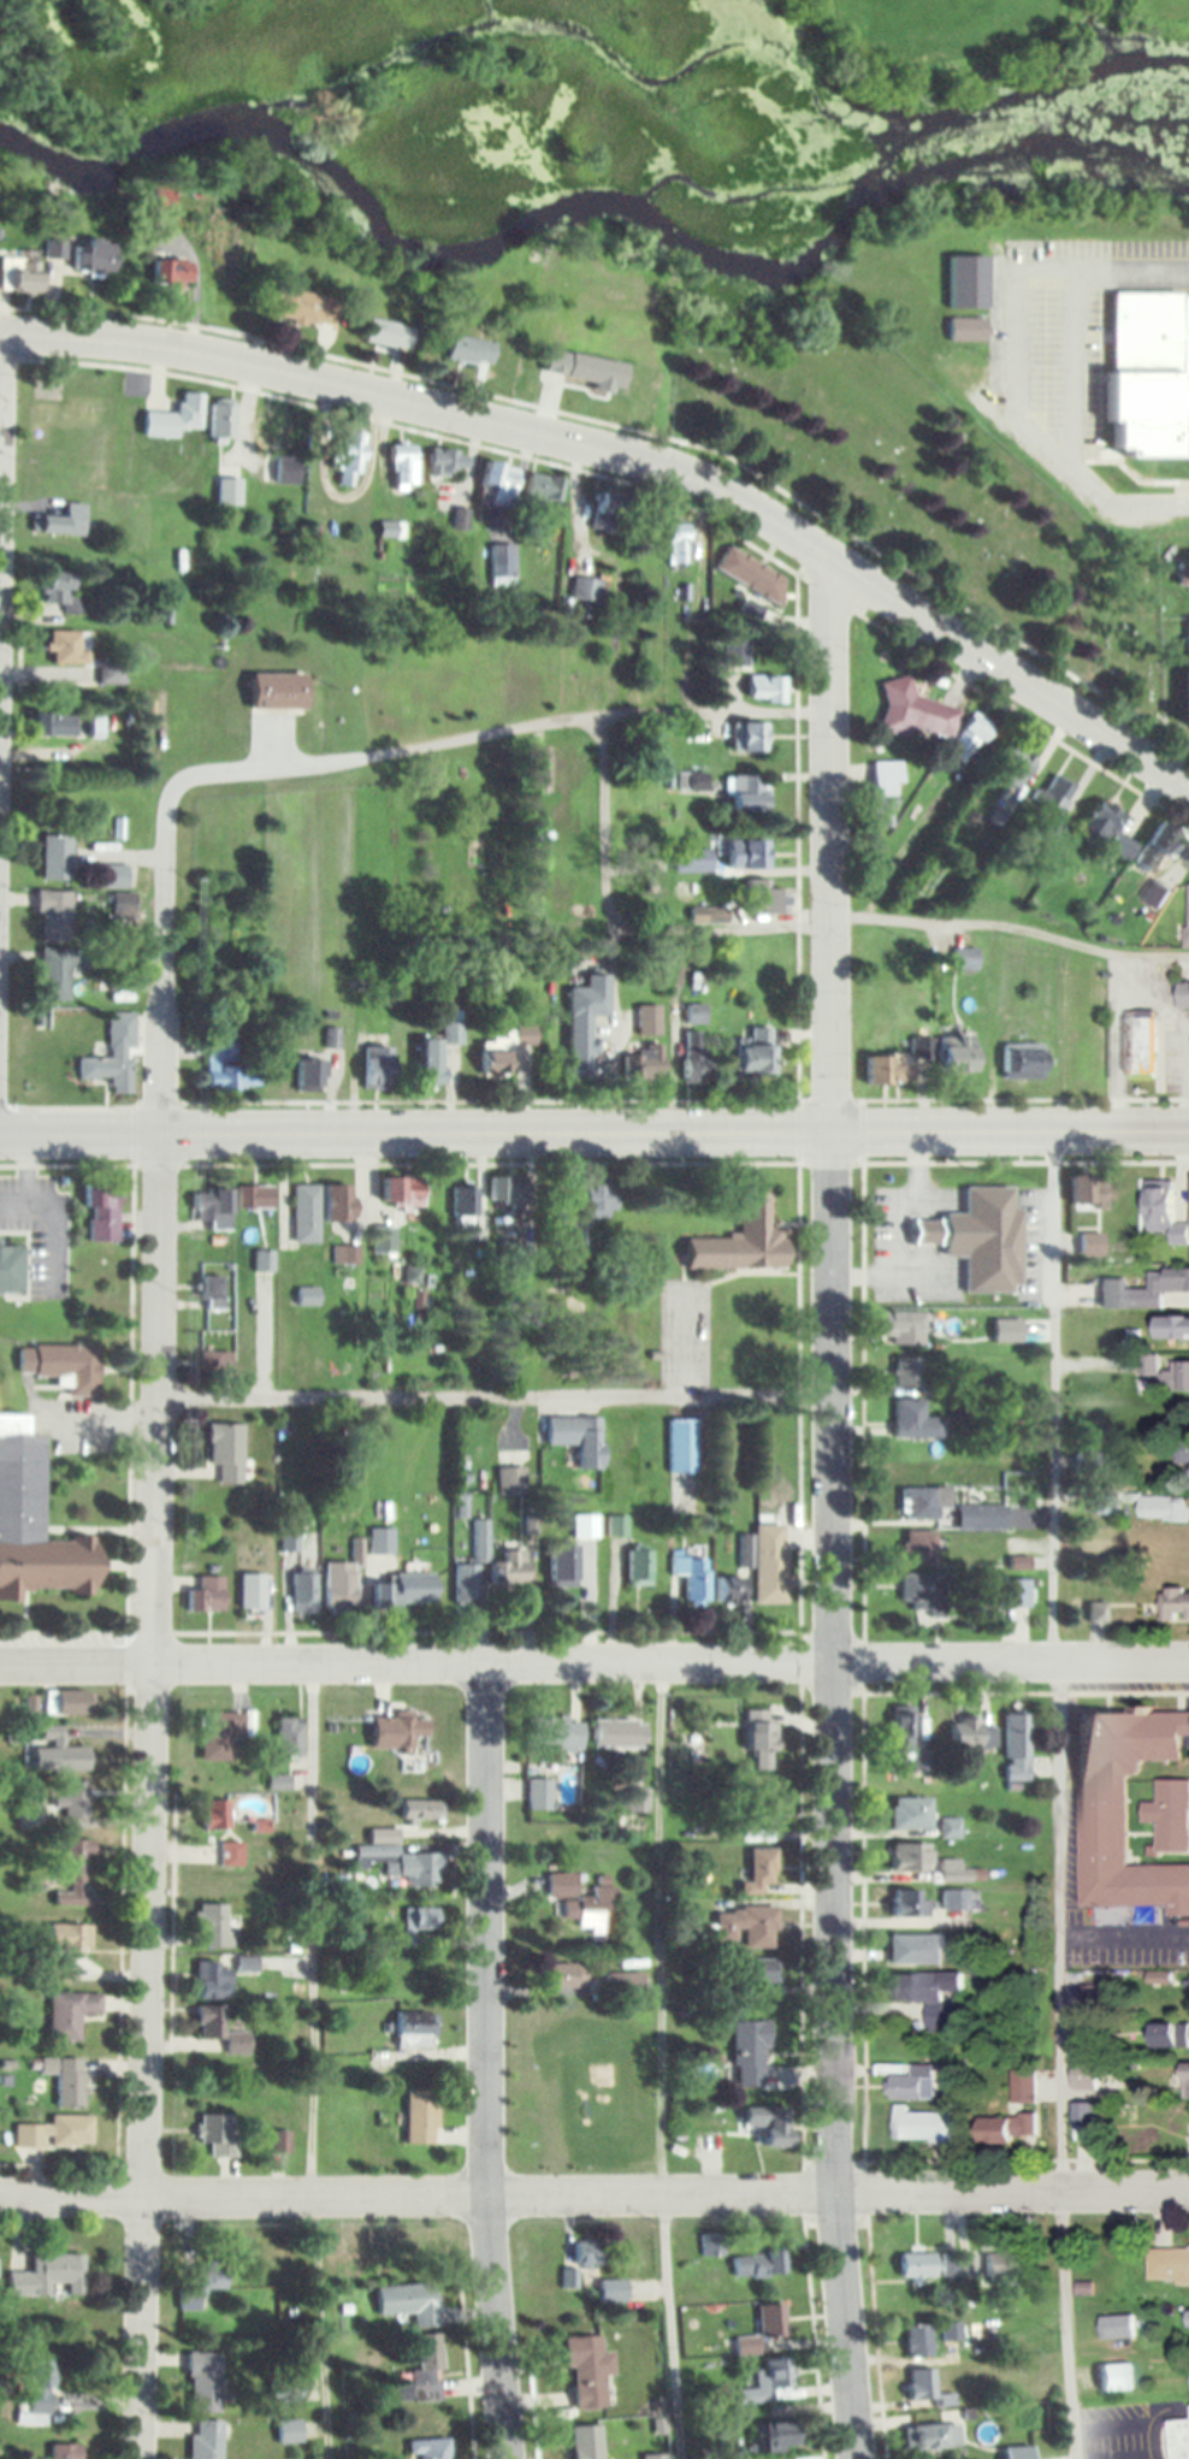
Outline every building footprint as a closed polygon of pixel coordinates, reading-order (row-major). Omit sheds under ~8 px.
[(172,208),(172,184),(154,184),(154,208),(172,208)] [(110,268),(112,242),(54,239),(52,265),(110,268)] [(949,308),(987,308),(987,256),(949,256),(949,308)] [(37,291),(37,258),(0,258),(0,291),(37,291)] [(186,261),(156,261),(156,287),(186,287),(186,261)] [(331,328),(337,299),(273,286),(268,315),(331,328)] [(1109,293),(1108,423),(1113,423),(1113,449),(1124,449),(1124,458),(1188,458),(1188,293),(1109,293)] [(407,325),(367,317),(362,342),(402,350),(407,325)] [(985,340),(985,318),(949,318),(949,340),(985,340)] [(489,367),(494,342),(448,333),(443,357),(489,367)] [(200,394),(177,392),(176,413),(142,411),(141,437),(175,439),(176,428),(198,430),(200,394)] [(208,400),(208,442),(232,442),(232,400),(208,400)] [(359,479),(359,431),(338,431),(338,479),(359,479)] [(415,485),(414,445),(389,445),(389,491),(405,491),(405,486),(415,485)] [(426,478),(447,478),(447,450),(426,450),(426,478)] [(297,484),(297,457),(273,457),(273,484),(297,484)] [(517,470),(490,462),(483,486),(492,488),(487,505),(505,511),(517,470)] [(561,477),(526,473),(523,500),(558,504),(561,477)] [(238,505),(238,478),(216,478),(216,505),(238,505)] [(36,533),(81,538),(84,504),(64,502),(63,518),(38,515),(36,533)] [(466,530),(466,509),(453,509),(453,530),(466,530)] [(667,524),(667,566),(687,566),(687,524),(667,524)] [(490,587),(514,587),(514,544),(490,544),(490,587)] [(776,605),(789,582),(727,547),(714,571),(776,605)] [(1188,587),(1188,556),(1181,556),(1181,587),(1188,587)] [(41,604),(66,604),(66,612),(84,612),(84,597),(69,597),(69,572),(42,572),(41,604)] [(602,581),(573,577),(571,599),(600,602),(602,581)] [(86,651),(78,651),(78,631),(48,631),(48,666),(86,666),(86,651)] [(723,669),(752,669),(752,638),(723,638),(723,669)] [(302,710),(302,675),(248,675),(248,710),(302,710)] [(782,676),(748,676),(748,702),(782,702),(782,676)] [(881,683),(886,706),(879,730),(896,735),(917,730),(938,737),(950,734),(958,708),(913,695),(909,676),(881,683)] [(963,765),(993,725),(974,711),(944,751),(963,765)] [(69,738),(69,713),(36,713),(36,738),(69,738)] [(764,754),(764,724),(735,724),(735,754),(764,754)] [(1036,758),(1011,743),(992,774),(1016,790),(1036,758)] [(550,748),(527,748),(527,794),(550,794),(550,748)] [(902,761),(873,761),(873,828),(894,828),(894,784),(902,784),(902,761)] [(1075,786),(1055,774),(1043,793),(1037,789),(1030,801),(1054,816),(1041,837),(1051,843),(1074,806),(1066,801),(1075,786)] [(729,815),(767,815),(767,790),(760,790),(760,778),(729,778),(729,815)] [(1099,849),(1120,812),(1099,800),(1078,837),(1099,849)] [(1175,833),(1160,823),(1133,865),(1148,875),(1175,833)] [(1136,845),(1114,833),(1104,852),(1126,863),(1136,845)] [(70,836),(41,836),(41,882),(70,882),(70,836)] [(727,842),(727,870),(768,870),(768,842),(727,842)] [(711,850),(673,850),(673,873),(711,873),(711,850)] [(126,889),(126,866),(96,866),(96,889),(126,889)] [(1171,892),(1153,882),(1143,898),(1161,908),(1171,892)] [(752,904),(772,907),(775,891),(754,888),(752,904)] [(70,937),(70,893),(36,893),(36,937),(70,937)] [(111,894),(111,921),(133,921),(133,894),(111,894)] [(725,924),(725,910),(692,910),(692,924),(725,924)] [(39,949),(39,1002),(68,1002),(68,949),(39,949)] [(977,971),(977,949),(955,949),(955,971),(977,971)] [(608,1018),(608,976),(585,976),(585,989),(569,989),(569,1018),(608,1018)] [(1180,983),(1180,1007),(1188,1007),(1188,983),(1180,983)] [(1153,1070),(1124,1070),(1124,1003),(1153,1003),(1153,1070)] [(638,1036),(660,1036),(660,1006),(638,1006),(638,1036)] [(77,1059),(77,1079),(109,1079),(109,1095),(128,1095),(128,1048),(133,1048),(133,1014),(108,1014),(108,1060),(77,1059)] [(772,1076),(772,1029),(749,1029),(749,1045),(735,1045),(735,1076),(772,1076)] [(590,1074),(590,1035),(567,1035),(567,1074),(590,1074)] [(972,1074),(972,1036),(940,1036),(940,1074),(972,1074)] [(866,1058),(867,1086),(908,1085),(908,1065),(935,1064),(934,1040),(913,1040),(913,1057),(866,1058)] [(440,1086),(440,1041),(419,1041),(419,1086),(440,1086)] [(1041,1076),(1041,1043),(1003,1043),(1003,1076),(1041,1076)] [(663,1078),(663,1046),(640,1046),(640,1056),(625,1056),(625,1078),(663,1078)] [(241,1048),(206,1048),(206,1090),(241,1090),(241,1048)] [(481,1077),(508,1077),(508,1053),(481,1053),(481,1077)] [(392,1089),(392,1056),(363,1056),(363,1089),(392,1089)] [(320,1060),(297,1060),(297,1090),(320,1090),(320,1060)] [(1109,1205),(1109,1175),(1079,1175),(1079,1205),(1109,1205)] [(492,1203),(528,1203),(529,1176),(492,1176),(492,1203)] [(422,1205),(422,1177),(381,1177),(381,1205),(422,1205)] [(582,1215),(614,1215),(614,1193),(606,1193),(606,1178),(582,1178),(582,1215)] [(118,1242),(118,1181),(84,1181),(84,1208),(88,1208),(88,1242),(118,1242)] [(942,1251),(942,1207),(965,1207),(965,1181),(1012,1181),(1012,1205),(1022,1205),(1023,1276),(1013,1276),(1013,1289),(965,1289),(964,1251),(942,1251)] [(1174,1181),(1147,1182),(1148,1231),(1171,1230),(1171,1243),(1188,1243),(1188,1235),(1188,1223),(1174,1223),(1174,1181)] [(293,1184),(293,1242),(317,1242),(317,1184),(293,1184)] [(324,1184),(324,1221),(352,1221),(352,1184),(324,1184)] [(270,1185),(241,1185),(241,1208),(270,1208),(270,1185)] [(462,1216),(477,1216),(477,1187),(462,1187),(462,1216)] [(229,1188),(192,1188),(192,1219),(209,1219),(209,1225),(229,1225),(229,1188)] [(741,1228),(730,1228),(730,1233),(686,1233),(686,1265),(787,1264),(787,1225),(771,1225),(770,1188),(741,1188),(741,1228)] [(371,1226),(371,1252),(394,1252),(394,1226),(371,1226)] [(1080,1255),(1102,1255),(1102,1232),(1080,1232),(1080,1255)] [(21,1245),(0,1245),(0,1292),(21,1292),(21,1245)] [(357,1264),(357,1245),(332,1245),(332,1264),(357,1264)] [(254,1269),(271,1269),(271,1250),(254,1250),(254,1269)] [(1100,1308),(1163,1308),(1163,1292),(1188,1292),(1188,1268),(1148,1268),(1148,1287),(1125,1287),(1125,1278),(1100,1278),(1100,1308)] [(223,1275),(200,1275),(200,1310),(223,1310),(223,1275)] [(316,1287),(296,1287),(296,1305),(316,1305),(316,1287)] [(925,1311),(879,1311),(879,1341),(925,1341),(925,1311)] [(1159,1337),(1188,1337),(1188,1315),(1159,1315),(1159,1337)] [(1020,1342),(1020,1319),(993,1319),(993,1342),(1020,1342)] [(66,1396),(96,1396),(97,1345),(17,1344),(17,1375),(54,1376),(53,1387),(66,1387),(66,1396)] [(230,1373),(230,1351),(199,1351),(199,1373),(230,1373)] [(1158,1355),(1149,1355),(1149,1374),(1158,1374),(1158,1355)] [(1167,1359),(1167,1389),(1188,1389),(1188,1359),(1167,1359)] [(937,1418),(924,1418),(924,1399),(895,1399),(895,1437),(937,1437),(937,1418)] [(0,1588),(0,1602),(20,1602),(20,1591),(92,1591),(92,1539),(41,1538),(42,1434),(25,1434),(25,1414),(0,1414),(0,1588)] [(547,1444),(578,1444),(578,1469),(601,1469),(601,1416),(547,1416),(547,1444)] [(670,1475),(675,1475),(674,1511),(705,1511),(706,1419),(670,1419),(670,1475)] [(206,1464),(218,1464),(218,1483),(240,1484),(241,1423),(207,1423),(206,1464)] [(1174,1442),(1176,1464),(1188,1463),(1188,1441),(1174,1442)] [(950,1508),(950,1487),(901,1487),(901,1518),(936,1518),(936,1508),(950,1508)] [(1140,1495),(1140,1519),(1188,1519),(1188,1495),(1140,1495)] [(957,1528),(1004,1528),(1004,1505),(957,1505),(957,1528)] [(623,1534),(623,1518),(611,1518),(611,1534),(623,1534)] [(473,1560),(488,1560),(488,1519),(473,1519),(473,1560)] [(745,1533),(745,1567),(754,1567),(754,1604),(787,1604),(787,1525),(755,1525),(755,1533),(745,1533)] [(369,1553),(394,1553),(394,1528),(369,1528),(369,1553)] [(549,1543),(549,1585),(576,1585),(576,1543),(549,1543)] [(707,1603),(706,1545),(675,1545),(676,1604),(707,1603)] [(628,1548),(628,1585),(650,1585),(650,1548),(628,1548)] [(524,1549),(502,1549),(502,1560),(490,1560),(490,1582),(524,1582),(524,1549)] [(315,1573),(291,1573),(291,1618),(315,1618),(315,1573)] [(263,1574),(239,1574),(239,1611),(263,1611),(263,1574)] [(432,1574),(393,1574),(393,1583),(380,1583),(380,1606),(432,1606),(432,1574)] [(901,1601),(911,1601),(911,1611),(946,1612),(947,1575),(901,1574),(901,1601)] [(717,1602),(741,1602),(741,1575),(717,1575),(717,1602)] [(194,1612),(223,1612),(223,1576),(194,1576),(194,1612)] [(996,1606),(1029,1606),(1029,1579),(1002,1579),(1002,1591),(996,1591),(996,1606)] [(326,1585),(326,1609),(353,1609),(353,1585),(326,1585)] [(1161,1620),(1188,1620),(1188,1589),(1161,1589),(1161,1620)] [(46,1700),(46,1714),(86,1714),(86,1691),(52,1691),(52,1700),(46,1700)] [(912,1749),(912,1706),(894,1706),(894,1749),(912,1749)] [(200,1761),(230,1761),(230,1742),(243,1742),(243,1712),(200,1712),(200,1761)] [(1030,1713),(1006,1713),(1006,1783),(1030,1783),(1030,1713)] [(1080,1907),(1169,1906),(1169,1916),(1188,1915),(1188,1864),(1127,1865),(1126,1776),(1140,1776),(1140,1761),(1181,1761),(1181,1736),(1188,1736),(1188,1713),(1079,1713),(1080,1907)] [(412,1749),(412,1735),(426,1735),(426,1716),(372,1716),(372,1749),(412,1749)] [(300,1718),(277,1718),(277,1756),(300,1756),(300,1718)] [(581,1748),(581,1718),(526,1718),(526,1748),(581,1748)] [(995,1728),(978,1728),(978,1718),(951,1718),(951,1749),(995,1749),(995,1728)] [(592,1747),(644,1747),(644,1720),(592,1720),(592,1747)] [(747,1751),(753,1751),(753,1770),(775,1770),(775,1722),(747,1722),(747,1751)] [(63,1726),(41,1726),(41,1740),(52,1740),(52,1773),(85,1773),(85,1746),(63,1746),(63,1726)] [(551,1779),(527,1779),(527,1810),(551,1810),(551,1779)] [(1142,1822),(1157,1822),(1157,1851),(1188,1851),(1188,1780),(1157,1780),(1157,1803),(1142,1803),(1142,1822)] [(19,1787),(19,1828),(41,1828),(41,1787),(19,1787)] [(87,1819),(87,1789),(52,1789),(52,1808),(63,1808),(63,1819),(87,1819)] [(649,1789),(629,1789),(629,1813),(649,1813),(649,1789)] [(931,1797),(891,1797),(891,1830),(931,1830),(931,1797)] [(262,1799),(247,1801),(247,1803),(235,1804),(237,1815),(263,1812),(262,1799)] [(227,1829),(227,1800),(201,1800),(201,1829),(227,1829)] [(400,1819),(441,1819),(441,1801),(400,1801),(400,1819)] [(774,1830),(774,1802),(742,1802),(742,1841),(758,1841),(758,1830),(774,1830)] [(960,1838),(960,1818),(940,1818),(940,1838),(960,1838)] [(437,1852),(398,1852),(398,1829),(369,1829),(369,1846),(356,1846),(356,1865),(385,1865),(385,1882),(437,1882),(437,1852)] [(54,1891),(54,1906),(89,1907),(90,1839),(64,1839),(63,1891),(54,1891)] [(241,1867),(241,1842),(220,1842),(220,1867),(241,1867)] [(892,1843),(892,1871),(928,1871),(928,1843),(892,1843)] [(762,1895),(762,1885),(776,1885),(776,1848),(749,1848),(750,1882),(740,1883),(740,1895),(762,1895)] [(941,1860),(941,1883),(971,1883),(971,1870),(961,1870),(961,1860),(941,1860)] [(575,1874),(548,1873),(547,1899),(563,1899),(563,1919),(577,1919),(577,1928),(590,1928),(590,1935),(605,1935),(606,1901),(615,1901),(615,1887),(593,1887),(593,1897),(575,1897),(575,1874)] [(892,1917),(928,1917),(928,1900),(919,1900),(919,1890),(892,1890),(892,1917)] [(943,1890),(943,1910),(968,1910),(968,1890),(943,1890)] [(230,1905),(193,1905),(193,1934),(205,1934),(205,1949),(230,1949),(230,1905)] [(412,1930),(435,1930),(435,1908),(412,1908),(412,1930)] [(744,1948),(774,1948),(774,1908),(716,1908),(716,1943),(744,1943),(744,1948)] [(90,1925),(47,1925),(47,1948),(90,1948),(90,1925)] [(890,1965),(944,1965),(944,1935),(890,1935),(890,1965)] [(255,1972),(255,1958),(239,1958),(238,1971),(255,1972)] [(50,1979),(64,1977),(62,1959),(47,1961),(50,1979)] [(777,1960),(745,1960),(745,1984),(777,1984),(777,1960)] [(195,1962),(195,2000),(224,2000),(224,1962),(195,1962)] [(584,1990),(584,1965),(545,1965),(545,1990),(584,1990)] [(642,1995),(642,1973),(603,1973),(603,1995),(642,1995)] [(928,2032),(956,2032),(957,2006),(944,2006),(944,1992),(963,1992),(963,1973),(901,1973),(901,2003),(928,2003),(928,2032)] [(48,2041),(78,2041),(78,2015),(100,2015),(100,1994),(48,1994),(48,2041)] [(196,2039),(223,2039),(223,2008),(196,2008),(196,2039)] [(436,2047),(436,2013),(397,2013),(397,2047),(436,2047)] [(764,2047),(771,2047),(771,2022),(733,2022),(733,2073),(764,2073),(764,2047)] [(1152,2025),(1152,2049),(1188,2049),(1188,2025),(1152,2025)] [(249,2033),(226,2032),(225,2055),(248,2055),(249,2033)] [(82,2107),(82,2059),(39,2059),(39,2074),(55,2074),(55,2107),(82,2107)] [(1073,2062),(1073,2090),(1098,2090),(1098,2062),(1073,2062)] [(935,2101),(935,2066),(912,2066),(912,2077),(890,2077),(890,2101),(935,2101)] [(1012,2105),(1036,2105),(1036,2071),(1012,2071),(1012,2105)] [(434,2090),(405,2090),(405,2144),(434,2144),(434,2090)] [(908,2113),(908,2106),(894,2106),(894,2142),(954,2142),(954,2113),(908,2113)] [(788,2148),(788,2108),(744,2108),(744,2127),(764,2127),(764,2148),(788,2148)] [(90,2116),(49,2116),(49,2125),(14,2125),(13,2148),(90,2148),(90,2116)] [(196,2116),(196,2154),(231,2154),(231,2116),(196,2116)] [(1011,2145),(1010,2137),(1036,2137),(1036,2116),(978,2117),(978,2145),(1011,2145)] [(289,2132),(271,2132),(271,2154),(289,2154),(289,2132)] [(703,2255),(723,2255),(723,2235),(703,2235),(703,2255)] [(574,2264),(600,2264),(600,2242),(574,2242),(574,2264)] [(1148,2281),(1188,2281),(1188,2248),(1148,2247),(1148,2281)] [(734,2277),(782,2275),(781,2252),(733,2253),(734,2277)] [(934,2277),(934,2253),(900,2253),(900,2277),(934,2277)] [(984,2253),(984,2277),(1018,2277),(1018,2253),(984,2253)] [(7,2295),(40,2295),(40,2282),(65,2282),(65,2295),(82,2295),(82,2254),(30,2254),(30,2271),(7,2271),(7,2295)] [(209,2291),(223,2291),(222,2263),(196,2264),(196,2276),(182,2276),(183,2308),(209,2307),(209,2291)] [(624,2301),(624,2280),(599,2280),(599,2301),(624,2301)] [(414,2327),(438,2326),(436,2283),(376,2285),(377,2314),(413,2313),(414,2327)] [(784,2303),(757,2304),(758,2335),(735,2336),(735,2355),(760,2354),(760,2345),(785,2344),(784,2303)] [(1100,2316),(1100,2339),(1133,2338),(1133,2315),(1100,2316)] [(930,2356),(930,2324),(906,2324),(906,2356),(930,2356)] [(943,2337),(957,2337),(957,2324),(943,2324),(943,2337)] [(416,2334),(417,2369),(410,2370),(410,2384),(386,2385),(386,2402),(441,2400),(439,2333),(416,2334)] [(563,2336),(564,2368),(571,2368),(572,2410),(604,2410),(602,2335),(563,2336)] [(188,2412),(219,2413),(220,2352),(189,2352),(188,2412)] [(49,2423),(49,2359),(26,2358),(25,2423),(49,2423)] [(789,2359),(755,2360),(756,2389),(739,2389),(739,2401),(790,2400),(789,2359)] [(1130,2391),(1130,2364),(1101,2364),(1101,2391),(1130,2391)] [(934,2369),(907,2369),(907,2399),(934,2399),(934,2369)] [(277,2443),(300,2443),(300,2420),(277,2420),(277,2443)] [(1170,2458),(1188,2458),(1188,2420),(1168,2422),(1170,2458)] [(759,2423),(759,2450),(797,2450),(797,2423),(759,2423)] [(906,2450),(958,2450),(958,2423),(906,2423),(906,2450)] [(600,2427),(573,2427),(573,2458),(601,2458),(600,2427)] [(419,2458),(449,2458),(448,2438),(407,2441),(408,2458),(419,2457),(419,2458)] [(77,2444),(47,2445),(48,2458),(77,2458),(77,2444)] [(1031,2447),(1004,2447),(1004,2458),(1031,2458),(1031,2447)]
